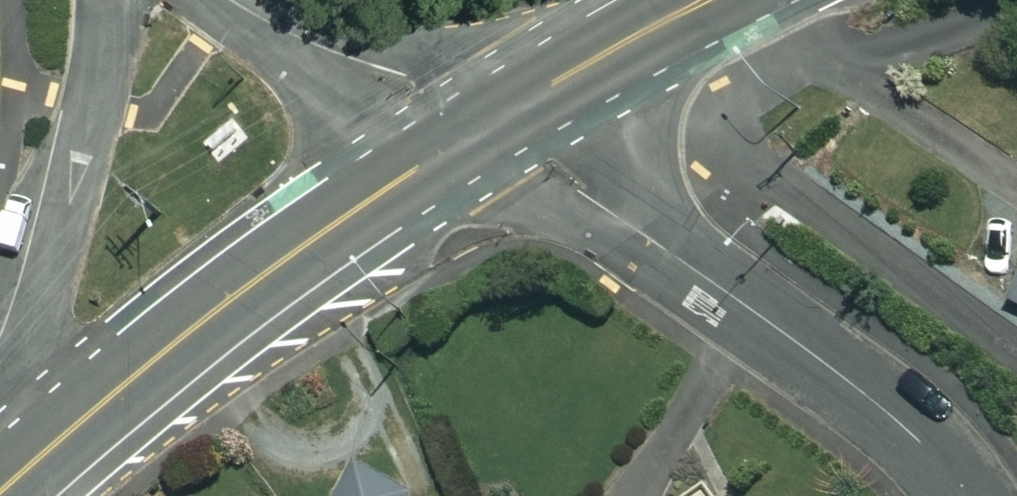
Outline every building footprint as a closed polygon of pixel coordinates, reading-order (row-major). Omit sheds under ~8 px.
[(353,484),(347,495),(375,495),(353,484)]
